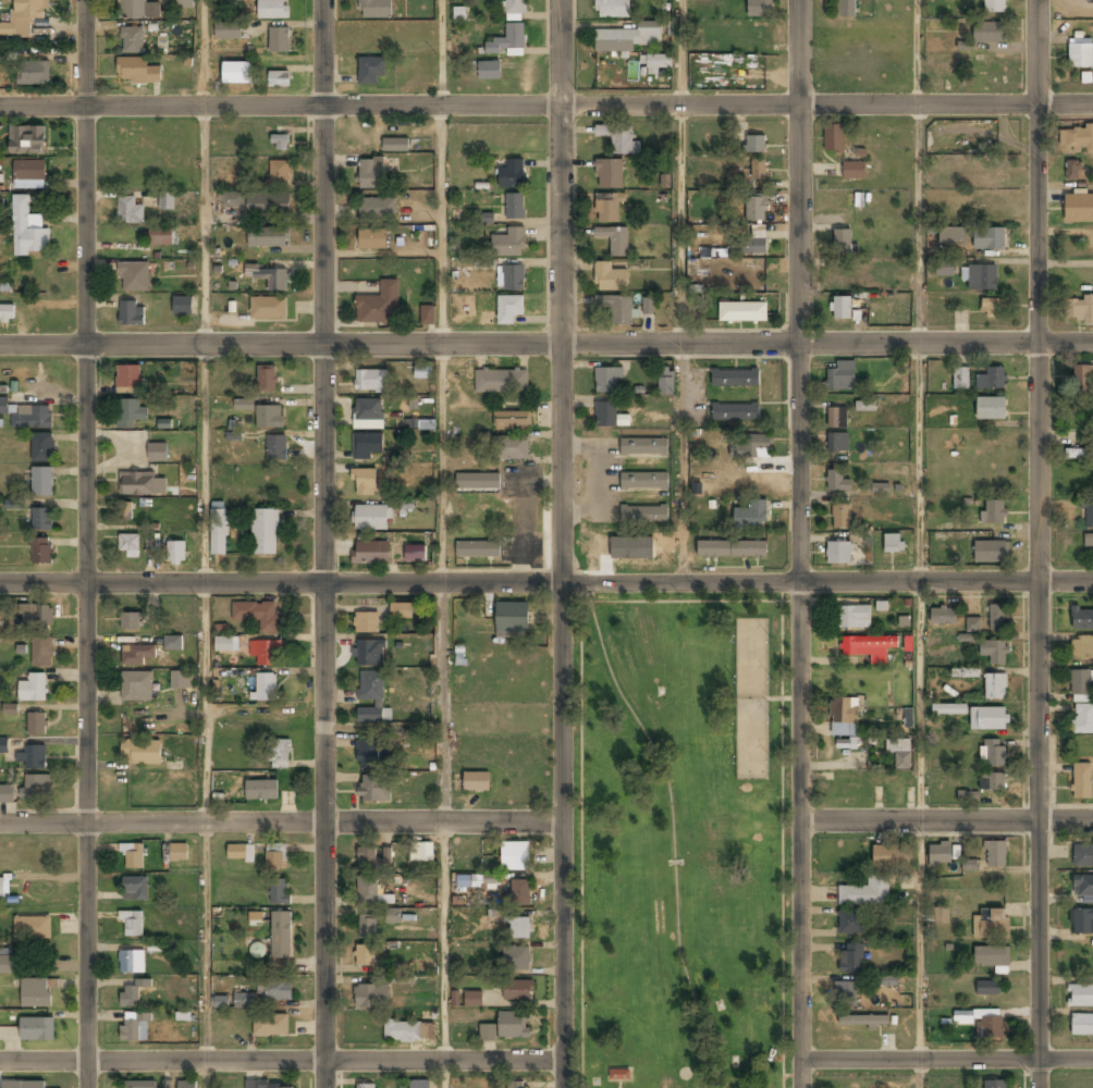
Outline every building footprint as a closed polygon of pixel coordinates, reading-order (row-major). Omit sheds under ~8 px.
[(32,18),(47,20),(48,0),(13,0),(12,24),(0,23),(0,37),(30,38),(32,18)] [(147,4),(147,0),(118,0),(118,20),(159,20),(159,4),(147,4)] [(194,0),(176,0),(176,9),(194,9),(194,0)] [(287,20),(287,0),(257,0),(257,20),(287,20)] [(392,0),(359,0),(359,20),(392,20),(392,0)] [(524,15),(524,0),(505,0),(505,2),(500,2),(500,15),(524,15)] [(628,0),(595,0),(595,18),(628,18),(628,0)] [(747,17),(772,17),(772,0),(747,0),(747,17)] [(855,18),(855,0),(837,0),(837,18),(855,18)] [(983,13),(1005,13),(1005,0),(983,0),(983,13)] [(638,30),(595,30),(595,50),(661,50),(661,23),(638,23),(638,30)] [(1004,23),(972,23),(972,45),(1004,45),(1004,23)] [(524,24),(505,25),(505,39),(484,39),(486,54),(524,53),(524,24)] [(216,39),(251,39),(251,25),(216,25),(216,39)] [(143,53),(143,28),(122,28),(122,53),(143,53)] [(269,53),(290,53),(290,28),(269,28),(269,53)] [(1092,69),(1092,42),(1068,42),(1068,69),(1092,69)] [(647,57),(647,70),(672,70),(672,57),(647,57)] [(358,82),(385,82),(385,58),(358,58),(358,82)] [(147,59),(118,59),(118,82),(161,82),(161,66),(147,66),(147,59)] [(17,62),(17,85),(49,85),(49,62),(17,62)] [(218,79),(240,79),(240,62),(218,62),(218,79)] [(478,79),(500,79),(500,62),(478,62),(478,79)] [(290,72),(269,72),(269,87),(290,87),(290,72)] [(45,125),(10,125),(10,153),(45,153),(45,125)] [(595,126),(595,136),(611,136),(612,156),(638,154),(638,144),(633,144),(631,125),(595,126)] [(844,125),(824,125),(824,153),(844,153),(844,125)] [(1059,128),(1060,152),(1092,151),(1092,127),(1059,128)] [(288,136),(272,136),(272,150),(288,150),(288,136)] [(765,136),(745,136),(745,153),(765,153),(765,136)] [(383,151),(408,151),(408,138),(383,138),(383,151)] [(359,159),(359,190),(383,190),(383,159),(359,159)] [(498,188),(524,188),(524,160),(505,160),(505,169),(498,169),(498,188)] [(765,160),(751,160),(751,181),(765,181),(765,160)] [(13,161),(13,189),(45,189),(45,161),(13,161)] [(269,161),(269,187),(290,187),(290,161),(269,161)] [(595,161),(595,189),(622,189),(622,161),(595,161)] [(1066,186),(1092,186),(1092,173),(1081,173),(1081,161),(1066,162),(1066,186)] [(864,178),(864,162),(843,162),(843,178),(864,178)] [(998,164),(979,164),(979,180),(998,180),(998,164)] [(221,191),(221,207),(243,207),(244,192),(221,191)] [(160,208),(173,208),(173,194),(160,194),(160,208)] [(248,194),(248,213),(290,213),(290,194),(248,194)] [(524,219),(524,194),(505,194),(505,219),(524,219)] [(595,195),(595,222),(622,222),(622,195),(595,195)] [(861,205),(860,195),(849,196),(849,206),(861,205)] [(13,196),(12,255),(49,255),(49,230),(40,230),(40,217),(29,217),(29,197),(13,196)] [(1092,223),(1092,196),(1065,196),(1065,223),(1092,223)] [(144,224),(144,206),(135,206),(135,197),(118,197),(118,224),(144,224)] [(746,222),(765,222),(765,197),(746,197),(746,222)] [(359,199),(359,220),(395,220),(395,199),(359,199)] [(493,223),(493,213),(475,213),(476,223),(493,223)] [(524,227),(506,227),(506,236),(491,236),(491,257),(524,257),(524,227)] [(149,245),(176,245),(176,228),(149,228),(149,245)] [(609,258),(628,258),(628,228),(594,228),(594,239),(609,239),(609,258)] [(938,228),(938,244),(966,244),(966,228),(938,228)] [(287,230),(248,230),(248,247),(287,247),(287,230)] [(386,249),(386,230),(358,230),(358,249),(386,249)] [(973,249),(1004,249),(1004,230),(973,230),(973,249)] [(834,231),(834,258),(851,258),(851,231),(834,231)] [(765,255),(765,239),(739,239),(739,255),(765,255)] [(936,276),(953,276),(953,261),(936,261),(936,276)] [(150,292),(150,263),(120,263),(120,292),(150,292)] [(611,263),(594,263),(594,292),(627,292),(627,271),(611,271),(611,263)] [(965,265),(965,290),(996,290),(996,265),(965,265)] [(524,267),(499,267),(499,290),(524,290),(524,267)] [(286,270),(254,270),(254,281),(267,281),(267,292),(286,292),(286,270)] [(398,280),(381,280),(381,296),(356,296),(356,323),(398,323),(398,280)] [(496,296),(496,324),(514,324),(514,316),(524,316),(524,296),(496,296)] [(595,307),(611,307),(611,326),(631,326),(631,296),(595,296),(595,307)] [(191,297),(174,297),(173,314),(191,314),(191,297)] [(654,297),(642,298),(643,314),(654,313),(654,297)] [(250,298),(250,319),(286,319),(286,298),(250,298)] [(831,298),(831,321),(851,321),(851,298),(831,298)] [(981,298),(981,318),(1004,318),(1004,298),(981,298)] [(1069,298),(1069,325),(1092,325),(1092,298),(1069,298)] [(120,324),(144,324),(144,301),(120,301),(120,324)] [(765,304),(720,304),(720,322),(765,322),(765,304)] [(15,319),(15,305),(0,305),(0,319),(15,319)] [(433,307),(421,307),(421,324),(433,324),(433,307)] [(968,323),(967,311),(954,312),(955,324),(968,323)] [(855,361),(836,361),(836,370),(826,370),(826,390),(855,390),(855,361)] [(430,380),(431,367),(415,366),(414,379),(430,380)] [(140,392),(140,367),(115,367),(115,392),(140,392)] [(278,367),(257,367),(257,390),(278,390),(278,367)] [(1092,367),(1073,367),(1073,391),(1092,391),(1092,367)] [(1005,390),(1005,368),(986,368),(986,376),(978,376),(978,390),(1005,390)] [(595,395),(618,395),(618,369),(595,369),(595,395)] [(954,390),(968,390),(968,369),(954,369),(954,390)] [(386,370),(355,370),(355,392),(386,392),(386,370)] [(712,386),(759,386),(759,370),(712,370),(712,386)] [(527,371),(476,371),(476,394),(527,394),(527,371)] [(674,371),(659,371),(659,395),(674,395),(674,371)] [(52,429),(51,407),(7,407),(7,398),(0,398),(0,415),(12,415),(12,429),(52,429)] [(254,398),(234,399),(234,410),(255,410),(254,398)] [(975,420),(1005,420),(1005,398),(975,398),(975,420)] [(116,399),(116,429),(135,429),(135,420),(144,420),(144,399),(116,399)] [(353,429),(382,429),(382,399),(353,399),(353,429)] [(629,428),(628,417),(616,417),(616,401),(595,401),(595,428),(629,428)] [(857,403),(858,411),(875,409),(874,401),(857,403)] [(759,420),(759,404),(712,404),(712,420),(759,420)] [(257,406),(257,429),(282,429),(282,406),(257,406)] [(846,408),(827,408),(827,429),(846,429),(846,408)] [(529,412),(494,412),(494,431),(529,431),(529,412)] [(226,441),(240,441),(240,421),(227,420),(226,441)] [(434,420),(406,420),(406,431),(434,431),(434,420)] [(53,462),(53,434),(33,434),(33,462),(53,462)] [(383,434),(353,434),(353,461),(371,461),(371,454),(383,454),(383,434)] [(827,434),(827,454),(848,454),(848,434),(827,434)] [(742,435),(742,454),(772,454),(772,435),(742,435)] [(286,436),(267,436),(267,462),(286,462),(286,436)] [(528,437),(494,437),(494,460),(528,460),(528,437)] [(621,440),(621,456),(667,456),(667,440),(621,440)] [(167,443),(148,443),(148,460),(167,460),(167,443)] [(1066,460),(1088,460),(1088,449),(1066,449),(1066,460)] [(33,469),(33,497),(52,497),(52,469),(33,469)] [(353,496),(374,496),(374,470),(353,470),(353,496)] [(843,480),(843,471),(827,471),(827,492),(850,492),(850,480),(843,480)] [(120,473),(120,494),(165,494),(165,473),(120,473)] [(500,491),(500,474),(455,474),(455,491),(500,491)] [(619,491),(667,491),(667,474),(619,474),(619,491)] [(889,493),(890,484),(872,483),(872,493),(889,493)] [(1082,499),(1082,528),(1092,528),(1092,499),(1082,499)] [(5,500),(5,510),(24,509),(24,500),(5,500)] [(766,500),(749,500),(749,509),(733,509),(733,529),(766,529),(766,500)] [(1006,526),(1006,500),(982,500),(982,526),(1006,526)] [(120,519),(132,519),(132,502),(120,502),(120,519)] [(225,503),(211,503),(211,555),(225,555),(225,503)] [(832,504),(832,529),(849,529),(849,504),(832,504)] [(353,506),(353,531),(389,531),(389,506),(353,506)] [(667,524),(667,508),(622,508),(622,524),(667,524)] [(32,531),(52,531),(52,509),(32,509),(32,531)] [(278,510),(254,510),(254,554),(278,554),(278,510)] [(902,534),(884,534),(884,552),(902,552),(902,534)] [(1084,534),(1084,543),(1092,543),(1092,541),(1092,534),(1084,534)] [(138,535),(119,535),(119,557),(138,557),(138,535)] [(52,540),(30,540),(30,564),(52,565),(52,540)] [(185,542),(168,542),(168,565),(185,565),(185,542)] [(389,542),(353,542),(353,565),(389,565),(389,542)] [(500,542),(455,542),(455,558),(500,558),(500,542)] [(766,542),(697,542),(697,558),(766,558),(766,542)] [(851,542),(827,542),(827,565),(851,565),(851,542)] [(1008,542),(974,542),(974,562),(1008,562),(1008,542)] [(405,562),(426,561),(425,545),(405,545),(405,562)] [(232,620),(258,620),(258,634),(277,634),(277,603),(232,603),(232,620)] [(410,619),(410,604),(390,604),(390,619),(410,619)] [(495,604),(495,633),(528,633),(528,604),(495,604)] [(988,631),(1007,631),(1007,605),(988,605),(988,631)] [(20,629),(52,629),(52,606),(20,606),(20,629)] [(870,606),(839,606),(839,628),(870,628),(870,606)] [(957,626),(957,608),(930,608),(930,626),(957,626)] [(1071,609),(1071,629),(1092,629),(1092,609),(1071,609)] [(354,633),(378,633),(378,613),(354,613),(354,633)] [(144,631),(144,614),(120,614),(120,631),(144,631)] [(980,631),(979,619),(967,620),(967,631),(980,631)] [(886,648),(897,648),(897,636),(842,635),(842,655),(870,656),(870,664),(886,664),(886,648)] [(182,636),(164,636),(164,650),(182,650),(182,636)] [(215,637),(215,651),(233,651),(233,636),(215,637)] [(1070,636),(1070,662),(1092,662),(1092,636),(1070,636)] [(52,639),(32,639),(32,668),(52,668),(52,639)] [(354,666),(384,666),(384,641),(354,640),(354,666)] [(278,666),(277,641),(256,641),(257,666),(278,666)] [(1007,642),(980,642),(980,656),(990,656),(990,665),(1007,665),(1007,642)] [(121,646),(121,666),(146,666),(146,659),(156,659),(156,646),(121,646)] [(978,668),(951,669),(951,677),(978,677),(978,668)] [(171,671),(171,690),(192,690),(192,671),(171,671)] [(359,671),(358,702),(373,702),(373,708),(357,708),(357,722),(391,724),(391,709),(383,709),(384,672),(359,671)] [(1070,671),(1070,696),(1091,696),(1091,671),(1070,671)] [(46,702),(46,673),(28,673),(28,682),(19,682),(19,702),(46,702)] [(152,673),(121,673),(121,702),(152,702),(152,673)] [(255,673),(255,702),(275,702),(275,673),(255,673)] [(1006,700),(1006,675),(984,675),(984,700),(1006,700)] [(858,698),(831,698),(831,737),(858,737),(858,698)] [(966,715),(966,705),(933,705),(933,715),(966,715)] [(1072,705),(1072,735),(1092,735),(1092,705),(1072,705)] [(971,708),(971,730),(1007,730),(1007,708),(971,708)] [(27,714),(27,735),(46,735),(46,714),(27,714)] [(912,727),(912,714),(904,714),(904,727),(912,727)] [(0,738),(0,753),(8,753),(8,738),(0,738)] [(857,748),(857,739),(836,739),(836,748),(857,748)] [(161,741),(122,741),(122,764),(161,764),(161,741)] [(290,741),(270,741),(270,768),(290,768),(290,741)] [(359,767),(378,767),(378,741),(359,741),(359,767)] [(910,741),(886,741),(886,753),(896,753),(896,772),(910,772),(910,741)] [(1004,741),(981,741),(981,767),(1004,767),(1004,741)] [(24,770),(46,770),(46,746),(24,746),(24,770)] [(1091,765),(1072,765),(1072,800),(1091,800),(1091,765)] [(489,791),(489,774),(464,774),(464,791),(489,791)] [(980,791),(1004,791),(1005,775),(980,774),(980,791)] [(49,776),(25,776),(25,795),(49,795),(49,776)] [(389,802),(389,777),(359,777),(359,802),(389,802)] [(277,801),(277,781),(245,781),(245,801),(277,801)] [(13,788),(0,788),(0,804),(13,804),(13,788)] [(977,790),(957,791),(958,802),(978,801),(977,790)] [(1005,841),(984,841),(984,867),(1005,867),(1005,841)] [(410,862),(433,862),(433,843),(410,843),(410,862)] [(501,843),(501,870),(529,870),(529,843),(501,843)] [(143,844),(123,844),(123,869),(143,869),(143,844)] [(168,844),(168,862),(187,862),(187,844),(168,844)] [(253,844),(228,844),(228,861),(253,861),(253,844)] [(284,844),(267,844),(266,868),(284,868),(284,844)] [(930,867),(953,867),(953,844),(930,844),(930,867)] [(1072,845),(1072,867),(1092,867),(1092,845),(1072,845)] [(377,858),(377,848),(358,848),(358,870),(391,870),(391,849),(383,849),(383,858),(377,858)] [(873,848),(873,869),(909,869),(909,848),(873,848)] [(976,871),(977,860),(962,860),(962,870),(976,871)] [(10,896),(10,877),(0,876),(0,896),(10,896)] [(469,887),(469,876),(457,877),(458,888),(469,887)] [(499,886),(498,876),(483,878),(484,887),(499,886)] [(838,887),(838,906),(888,906),(888,876),(868,876),(868,887),(838,887)] [(1073,876),(1073,898),(1092,898),(1092,876),(1073,876)] [(147,877),(123,877),(123,901),(147,901),(147,877)] [(393,895),(378,895),(378,878),(358,878),(358,904),(393,904),(393,895)] [(290,904),(290,879),(269,879),(269,904),(290,904)] [(529,906),(529,881),(512,881),(512,906),(529,906)] [(934,922),(949,922),(948,907),(934,907),(934,922)] [(400,922),(400,908),(386,908),(386,922),(400,922)] [(973,938),(1007,938),(1007,910),(973,910),(973,938)] [(1092,935),(1092,910),(1070,910),(1070,935),(1092,935)] [(143,936),(143,912),(121,912),(121,936),(143,936)] [(261,912),(249,912),(249,925),(261,925),(261,912)] [(838,935),(865,935),(865,912),(838,912),(838,935)] [(272,959),(291,959),(291,913),(272,913),(272,959)] [(14,918),(14,938),(50,938),(50,918),(14,918)] [(358,918),(358,939),(374,939),(376,919),(358,918)] [(529,918),(508,918),(508,940),(529,940),(529,918)] [(863,973),(863,944),(840,944),(840,973),(863,973)] [(373,947),(354,947),(354,966),(373,966),(373,947)] [(1009,948),(974,948),(974,966),(1009,966),(1009,948)] [(503,949),(503,970),(529,970),(529,949),(503,949)] [(12,975),(12,951),(0,951),(0,975),(12,975)] [(119,952),(119,973),(144,973),(144,952),(119,952)] [(19,964),(19,972),(38,972),(38,963),(19,964)] [(869,986),(896,985),(896,976),(869,976),(869,986)] [(22,980),(22,1009),(49,1009),(49,980),(22,980)] [(120,1007),(140,1007),(140,988),(149,988),(149,980),(135,980),(135,989),(120,989),(120,1007)] [(258,980),(258,1001),(291,1001),(291,980),(258,980)] [(502,981),(502,1001),(532,1001),(532,981),(502,981)] [(856,981),(835,981),(835,1005),(856,1005),(856,981)] [(998,981),(977,981),(977,994),(998,994),(998,981)] [(1092,1006),(1092,986),(1068,986),(1068,1006),(1092,1006)] [(355,1006),(386,1006),(386,987),(355,987),(355,1006)] [(451,1005),(459,1006),(459,991),(452,991),(451,1005)] [(235,992),(234,1008),(254,1008),(254,993),(235,992)] [(481,1006),(481,994),(467,994),(467,1006),(481,1006)] [(228,997),(214,996),(214,1008),(228,1008),(228,997)] [(1002,1010),(954,1010),(954,1023),(980,1023),(980,1039),(1002,1039),(1002,1010)] [(499,1026),(480,1026),(480,1040),(496,1040),(496,1039),(529,1039),(529,1013),(499,1013),(499,1026)] [(149,1014),(121,1014),(121,1041),(149,1041),(149,1014)] [(287,1015),(254,1015),(254,1037),(287,1037),(287,1015)] [(839,1026),(887,1026),(887,1015),(839,1015),(839,1026)] [(1071,1015),(1071,1037),(1092,1037),(1092,1015),(1071,1015)] [(53,1041),(53,1018),(21,1018),(21,1041),(53,1041)] [(384,1023),(384,1041),(433,1041),(433,1023),(384,1023)] [(629,1071),(611,1071),(611,1079),(629,1079),(629,1071)] [(984,1087),(1009,1087),(1009,1079),(984,1080),(984,1087)] [(291,1086),(269,1085),(269,1080),(244,1080),(244,1087),(291,1087),(291,1086)] [(429,1080),(409,1080),(409,1087),(429,1087),(429,1080)]
